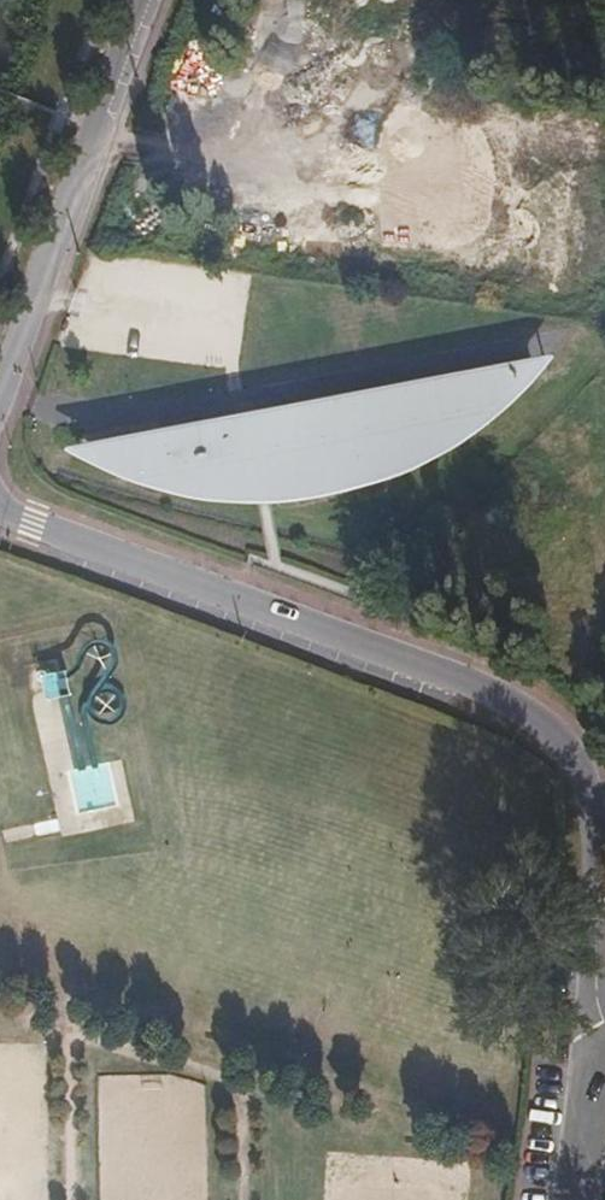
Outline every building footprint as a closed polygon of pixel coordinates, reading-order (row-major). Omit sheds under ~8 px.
[(497,342),(502,362),(531,356),(526,335),(497,342)] [(557,366),(73,457),(112,482),(146,495),(193,508),(224,510),(274,517),(333,507),(401,491),(440,473),(467,453),(496,431),(538,401),(557,366)]
